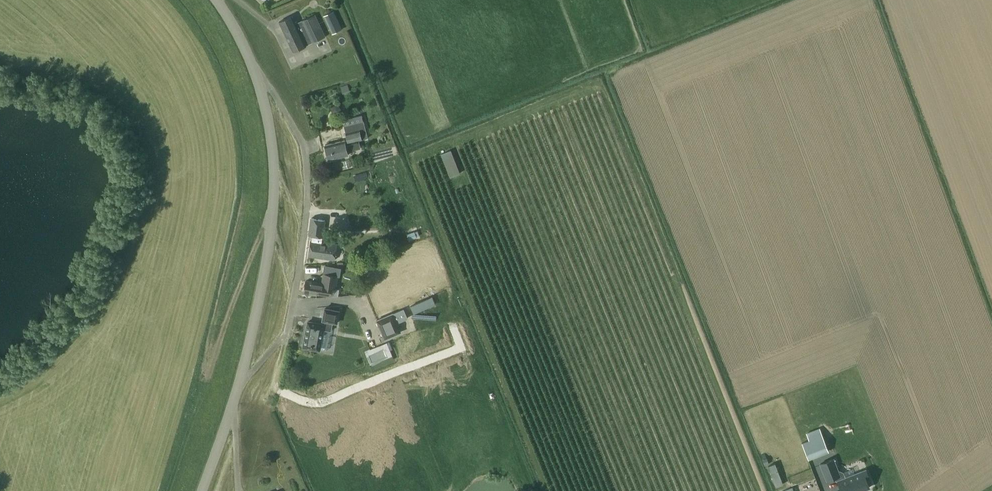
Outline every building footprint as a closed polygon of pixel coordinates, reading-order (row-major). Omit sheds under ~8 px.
[(343,29),(334,11),(324,15),(333,34),(343,29)] [(326,36),(315,14),(295,23),(292,16),(279,21),(293,51),(326,36)] [(348,139),(325,145),(329,159),(348,154),(347,152),(359,149),(360,146),(358,140),(368,138),(364,121),(344,126),(348,139)] [(450,176),(461,172),(454,149),(443,152),(450,176)] [(312,235),(323,237),(325,220),(311,218),(309,235),(312,235)] [(312,241),(311,240),(309,255),(334,259),(336,244),(322,242),(312,241)] [(306,281),(304,292),(317,294),(317,292),(331,295),(332,288),(336,289),(338,276),(340,277),(341,270),(341,268),(324,265),(324,268),(321,283),(306,281)] [(432,296),(410,306),(414,314),(436,304),(432,296)] [(303,347),(319,350),(323,329),(332,331),(333,323),(338,324),(341,310),(325,307),(322,321),(323,321),(323,324),(308,321),(303,347)] [(377,320),(385,339),(402,332),(398,322),(408,318),(404,308),(377,320)] [(365,350),(370,365),(392,356),(387,342),(365,350)] [(802,442),(809,459),(830,451),(820,427),(806,433),(809,439),(802,442)] [(833,458),(821,463),(827,480),(835,477),(837,476),(840,475),(840,474),(837,468),(833,458)] [(770,463),(778,484),(784,482),(776,461),(770,463)] [(838,480),(842,490),(859,490),(869,487),(866,478),(869,477),(866,469),(855,473),(846,477),(838,480)]
